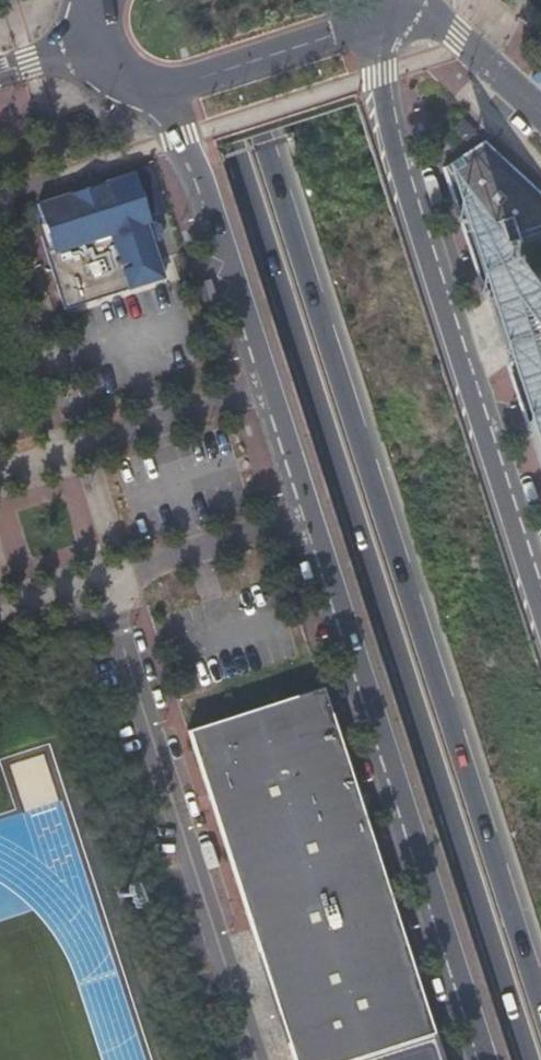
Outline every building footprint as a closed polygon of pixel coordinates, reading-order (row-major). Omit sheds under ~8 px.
[(477,131),(463,118),(455,128),(468,141),(477,131)] [(486,139),(445,167),(466,233),(502,221),(509,243),(520,239),(521,242),(523,242),(522,239),(540,232),(540,190),(486,139)] [(136,176),(38,207),(44,227),(38,229),(62,306),(162,274),(152,245),(146,226),(151,224),(136,176)] [(44,227),(38,207),(31,209),(38,229),(44,227)] [(154,224),(151,224),(146,226),(152,245),(160,243),(163,236),(160,227),(154,224)] [(523,410),(540,465),(540,404),(523,410)] [(292,1059),(350,1059),(433,1034),(322,688),(322,687),(186,730),(292,1059)] [(433,1034),(350,1059),(442,1059),(433,1034)]
